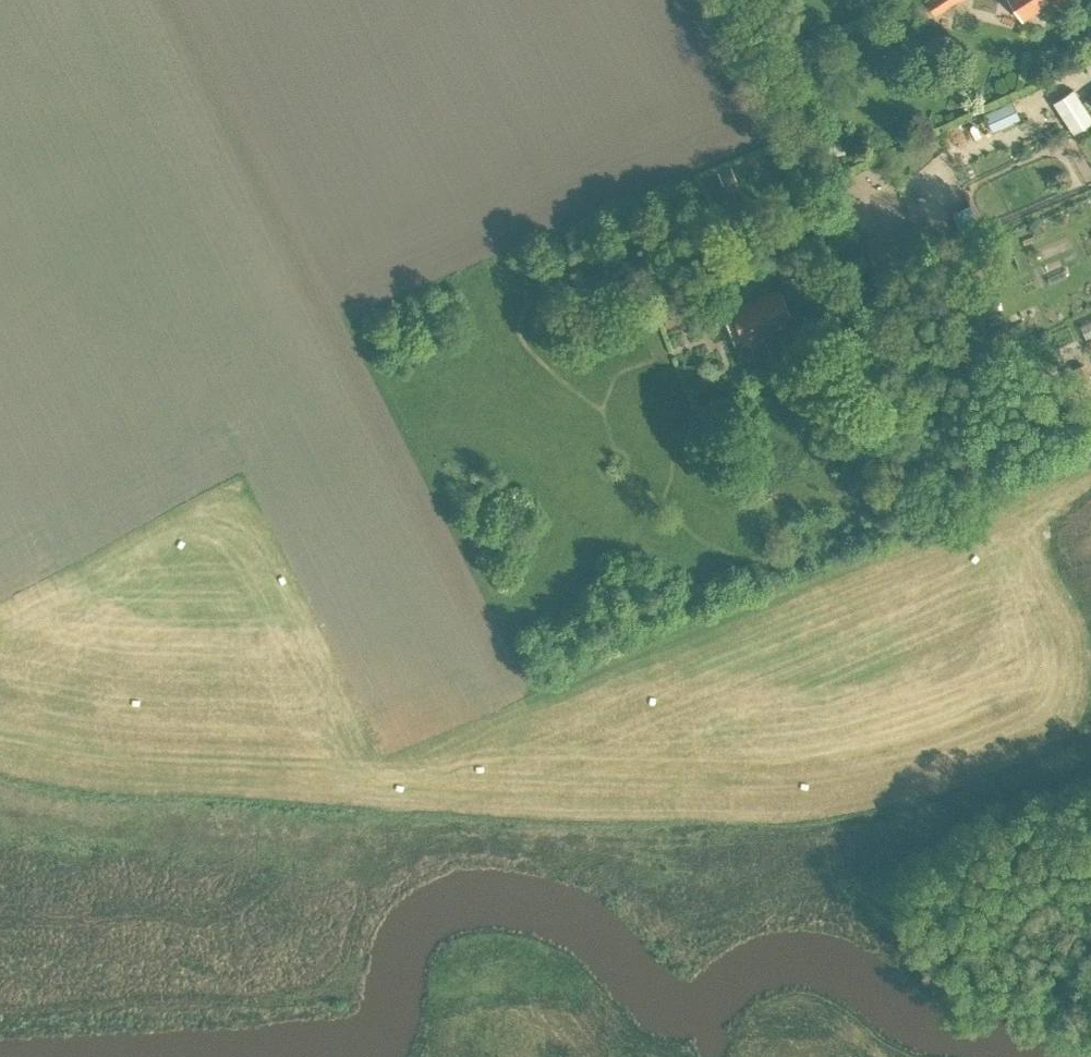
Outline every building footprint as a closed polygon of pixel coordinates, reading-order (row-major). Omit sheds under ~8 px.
[(935,17),(960,0),(924,0),(935,17)] [(1016,10),(1021,7),(1027,17),(1054,0),(1009,0),(1016,10)] [(1073,89),(1052,103),(1073,134),(1090,122),(1090,116),(1073,89)] [(981,115),(990,132),(1019,119),(1010,101),(981,115)] [(781,287),(731,307),(746,343),(788,326),(785,318),(792,315),(781,287)]
